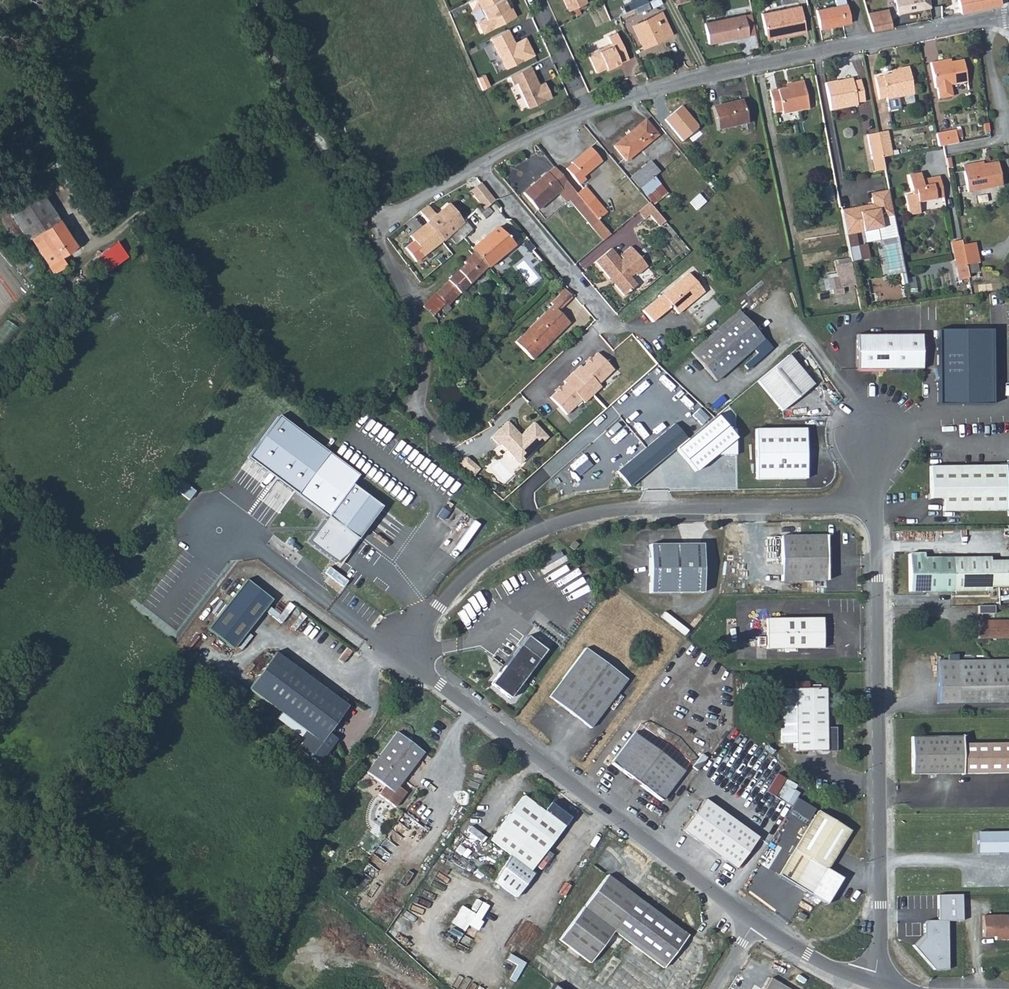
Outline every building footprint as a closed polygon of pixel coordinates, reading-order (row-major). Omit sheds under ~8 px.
[(500,0),(472,0),(482,19),(475,22),(474,25),(478,33),(481,34),(512,18),(508,9),(506,11),(503,6),(500,0)] [(567,10),(585,2),(585,0),(563,0),(567,10)] [(849,22),(845,3),(843,3),(843,0),(834,0),(834,5),(815,10),(819,28),(849,22)] [(896,13),(929,6),(928,0),(893,0),(896,13)] [(959,12),(999,5),(999,0),(957,0),(959,12)] [(766,39),(804,31),(799,5),(762,13),(766,39)] [(874,21),(888,17),(886,8),(872,11),(874,21)] [(671,34),(661,11),(632,25),(642,47),(671,34)] [(871,31),(890,27),(888,17),(874,21),(872,11),(866,12),(871,31)] [(708,42),(746,35),(742,14),(704,22),(708,42)] [(511,37),(506,29),(490,38),(506,68),(533,54),(525,37),(514,43),(512,44),(508,38),(511,37)] [(628,58),(616,31),(607,35),(610,42),(587,52),(596,71),(605,67),(610,65),(611,67),(620,63),(619,62),(628,58)] [(937,64),(936,61),(929,62),(934,88),(936,88),(938,98),(951,96),(949,85),(965,82),(961,59),(949,61),(937,64)] [(537,80),(529,65),(509,76),(512,84),(516,82),(529,107),(552,95),(544,81),(538,83),(536,84),(535,81),(537,80)] [(896,73),(889,74),(873,77),(877,99),(885,97),(888,110),(898,108),(896,97),(912,94),(907,67),(896,69),(896,73)] [(858,80),(851,81),(835,84),(834,81),(823,83),(828,110),(855,105),(854,102),(862,101),(858,80)] [(790,86),(785,87),(769,91),(773,113),(780,111),(780,113),(807,108),(801,81),(789,83),(790,86)] [(718,129),(746,122),(740,100),(713,107),(718,129)] [(681,106),(665,119),(683,141),(699,128),(681,106)] [(625,162),(657,135),(644,120),(613,147),(625,162)] [(937,146),(956,143),(953,129),(934,132),(937,146)] [(886,130),(875,132),(881,157),(891,155),(891,152),(886,130)] [(880,157),(875,132),(865,134),(870,159),(880,157)] [(601,163),(590,148),(571,163),(572,164),(565,169),(578,186),(585,181),(583,178),(601,163)] [(872,172),(882,170),(880,157),(870,159),(872,172)] [(630,178),(639,188),(659,172),(650,161),(630,178)] [(969,166),(969,163),(961,164),(966,192),(1001,185),(996,161),(981,164),(969,166)] [(577,195),(553,167),(547,172),(561,189),(556,192),(565,203),(569,200),(574,207),(581,200),(577,195)] [(537,209),(556,192),(561,189),(547,172),(523,192),(537,209)] [(920,184),(920,180),(918,173),(907,175),(910,190),(907,190),(905,193),(908,207),(911,209),(918,207),(917,202),(942,197),(938,177),(928,178),(927,183),(920,184)] [(481,206),(484,210),(488,208),(496,201),(482,182),(470,191),(481,206)] [(581,200),(598,221),(607,213),(586,187),(577,195),(581,200)] [(9,210),(27,239),(31,237),(60,220),(42,190),(9,210)] [(892,217),(887,191),(869,195),(871,206),(871,208),(867,209),(867,206),(840,211),(845,236),(854,235),(862,233),(877,230),(881,229),(879,219),(892,217)] [(696,208),(704,201),(699,194),(690,201),(696,208)] [(591,227),(598,221),(581,200),(574,207),(591,227)] [(465,220),(449,203),(435,214),(427,222),(442,242),(448,236),(455,229),(464,221),(465,220)] [(649,203),(641,210),(648,218),(650,217),(656,212),(649,203)] [(435,214),(427,206),(427,205),(419,212),(427,222),(435,214)] [(474,211),(481,220),(491,212),(488,208),(484,210),(481,206),(474,211)] [(665,223),(656,212),(650,217),(659,227),(665,223)] [(464,221),(470,228),(474,224),(468,217),(465,220),(464,221)] [(881,229),(893,227),(892,217),(879,219),(881,229)] [(55,274),(69,265),(63,255),(77,246),(60,220),(31,237),(55,274)] [(455,229),(462,238),(471,229),(470,228),(464,221),(455,229)] [(603,241),(611,235),(598,221),(591,227),(603,241)] [(442,242),(427,222),(410,235),(413,240),(410,242),(416,250),(419,248),(425,255),(442,242)] [(487,267),(488,268),(514,245),(497,227),(471,248),(473,251),(475,253),(487,267)] [(881,229),(877,230),(879,241),(886,277),(898,276),(900,286),(904,285),(893,227),(881,229)] [(455,244),(462,238),(455,229),(448,236),(455,244)] [(877,230),(862,233),(864,244),(879,241),(877,230)] [(860,261),(854,235),(845,236),(850,263),(860,261)] [(965,271),(963,259),(977,256),(973,236),(959,239),(959,235),(948,237),(954,273),(965,271)] [(115,241),(91,258),(103,274),(126,256),(115,241)] [(637,266),(642,261),(631,248),(625,252),(637,266)] [(632,271),(637,266),(625,252),(620,257),(622,260),(621,262),(611,250),(595,263),(615,287),(632,271)] [(465,264),(475,253),(473,251),(463,262),(465,264)] [(465,264),(437,293),(446,303),(442,308),(447,314),(452,309),(454,310),(458,306),(453,301),(487,267),(475,253),(465,264)] [(637,266),(642,272),(647,268),(642,261),(637,266)] [(854,287),(850,263),(834,266),(835,275),(827,277),(829,291),(854,287)] [(637,277),(642,272),(637,266),(632,271),(635,275),(637,277)] [(630,279),(635,275),(632,271),(615,287),(623,297),(636,286),(630,279)] [(704,292),(689,273),(643,312),(653,323),(672,307),(678,314),(704,292)] [(558,294),(564,288),(558,282),(552,287),(558,294)] [(556,296),(562,303),(570,295),(564,288),(558,294),(556,296)] [(437,293),(424,306),(433,316),(434,315),(437,312),(442,308),(446,303),(437,293)] [(555,309),(562,303),(556,296),(549,303),(552,306),(555,309)] [(569,324),(555,309),(552,306),(515,342),(532,360),(541,351),(539,349),(551,336),(554,339),(569,324)] [(690,353),(716,381),(751,350),(763,339),(738,311),(690,353)] [(437,312),(434,315),(439,321),(442,317),(437,312)] [(991,332),(938,332),(939,399),(991,398),(991,332)] [(923,369),(922,334),(857,334),(858,370),(923,369)] [(539,349),(541,351),(554,339),(551,336),(539,349)] [(771,348),(763,339),(751,350),(755,354),(743,365),(747,369),(771,348)] [(570,373),(591,396),(600,388),(597,385),(612,371),(596,354),(590,360),(586,364),(581,368),(578,366),(570,373)] [(790,354),(759,380),(784,410),(815,383),(790,354)] [(799,363),(808,374),(820,364),(811,354),(799,363)] [(591,396),(570,373),(562,381),(564,384),(560,388),(555,392),(549,398),(565,415),(580,401),(583,404),(591,396)] [(285,416),(252,456),(297,493),(330,453),(285,416)] [(718,416),(678,448),(696,469),(713,455),(733,456),(733,439),(735,438),(718,416)] [(520,453),(525,458),(547,438),(533,423),(520,436),(516,435),(512,431),(514,429),(507,421),(490,438),(497,446),(499,444),(513,459),(520,453)] [(675,426),(649,446),(661,460),(686,440),(675,426)] [(806,430),(756,430),(756,480),(806,479),(806,430)] [(627,488),(661,460),(649,446),(615,473),(627,488)] [(355,473),(330,453),(297,493),(325,513),(305,541),(337,564),(381,505),(349,482),(355,473)] [(519,464),(525,458),(520,453),(513,459),(519,464)] [(1005,464),(930,464),(929,499),(942,498),(942,510),(1005,509),(1005,464)] [(824,535),(779,536),(779,581),(825,580),(824,535)] [(568,547),(573,551),(577,545),(572,541),(568,547)] [(649,594),(701,593),(701,545),(648,546),(649,594)] [(919,551),(908,551),(908,587),(988,587),(989,583),(1008,582),(1008,575),(1003,575),(1003,570),(1006,570),(1006,559),(988,559),(988,555),(923,555),(923,551),(919,551)] [(243,578),(205,627),(231,647),(269,598),(243,578)] [(994,604),(978,605),(978,613),(994,613),(994,604)] [(822,618),(765,618),(765,648),(822,648),(822,618)] [(978,620),(978,638),(1008,637),(1008,619),(978,620)] [(545,651),(526,637),(490,686),(509,699),(545,651)] [(627,679),(585,648),(549,697),(590,728),(627,679)] [(246,687),(303,730),(306,732),(302,737),(295,747),(316,762),(334,738),(325,731),(345,705),(273,650),(246,687)] [(1008,702),(1008,659),(938,661),(939,704),(1008,702)] [(798,732),(797,687),(782,687),(781,732),(798,732)] [(828,688),(797,687),(798,732),(798,749),(827,749),(828,688)] [(684,768),(637,731),(615,758),(662,797),(684,768)] [(423,753),(396,733),(367,773),(385,787),(379,796),(395,807),(407,793),(399,787),(423,753)] [(910,736),(911,773),(1008,772),(1008,742),(961,743),(961,735),(910,736)] [(492,841),(513,856),(544,812),(523,797),(492,841)] [(706,798),(682,827),(733,867),(757,838),(706,798)] [(544,812),(513,856),(497,882),(520,898),(537,874),(533,871),(565,827),(544,812)] [(818,812),(779,876),(825,904),(842,877),(827,868),(850,831),(818,812)] [(977,830),(977,852),(1008,852),(1008,830),(977,830)] [(614,931),(639,897),(608,875),(560,940),(590,962),(614,931)] [(961,894),(935,895),(936,920),(924,921),(920,924),(920,932),(908,944),(932,971),(948,970),(948,923),(961,922),(961,894)] [(688,934),(668,919),(639,897),(614,931),(623,938),(663,967),(688,934)] [(458,904),(448,922),(462,931),(473,913),(458,904)] [(806,915),(801,913),(797,918),(803,921),(806,915)] [(982,914),(982,936),(995,935),(995,938),(1008,938),(1008,920),(1007,920),(1007,913),(982,914)] [(772,976),(764,988),(792,988),(772,976)]
